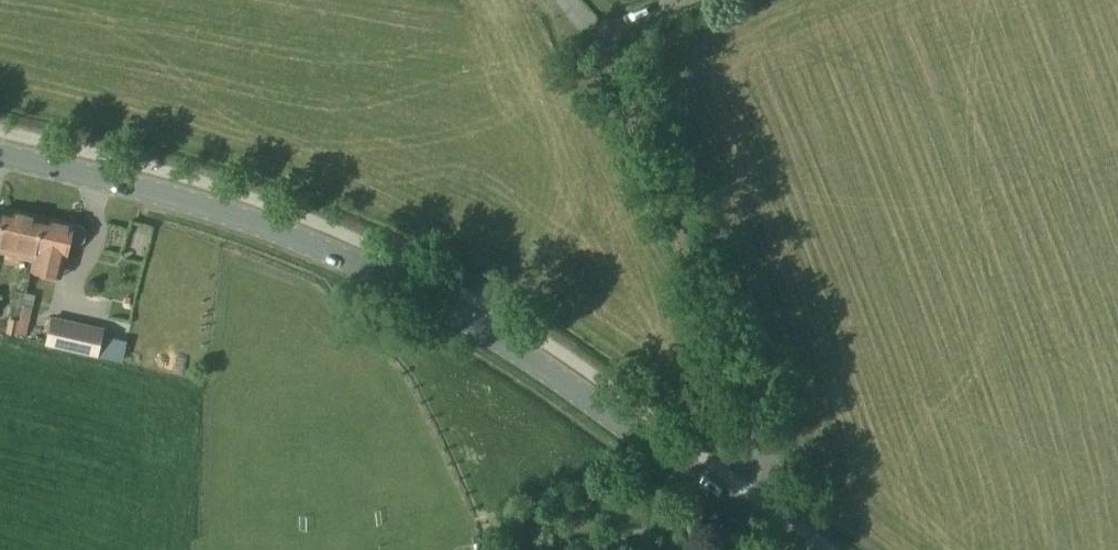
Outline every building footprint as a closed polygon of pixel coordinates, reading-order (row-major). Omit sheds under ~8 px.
[(0,226),(0,242),(2,242),(0,249),(0,252),(30,260),(40,215),(5,207),(0,226)] [(65,258),(66,258),(71,240),(80,243),(84,240),(87,230),(84,226),(74,224),(75,223),(40,215),(30,260),(63,268),(65,258)] [(18,318),(15,334),(27,336),(34,306),(23,304),(20,319),(18,318)] [(15,334),(18,318),(10,317),(7,332),(15,334)] [(53,317),(46,345),(98,357),(104,328),(53,317)]
